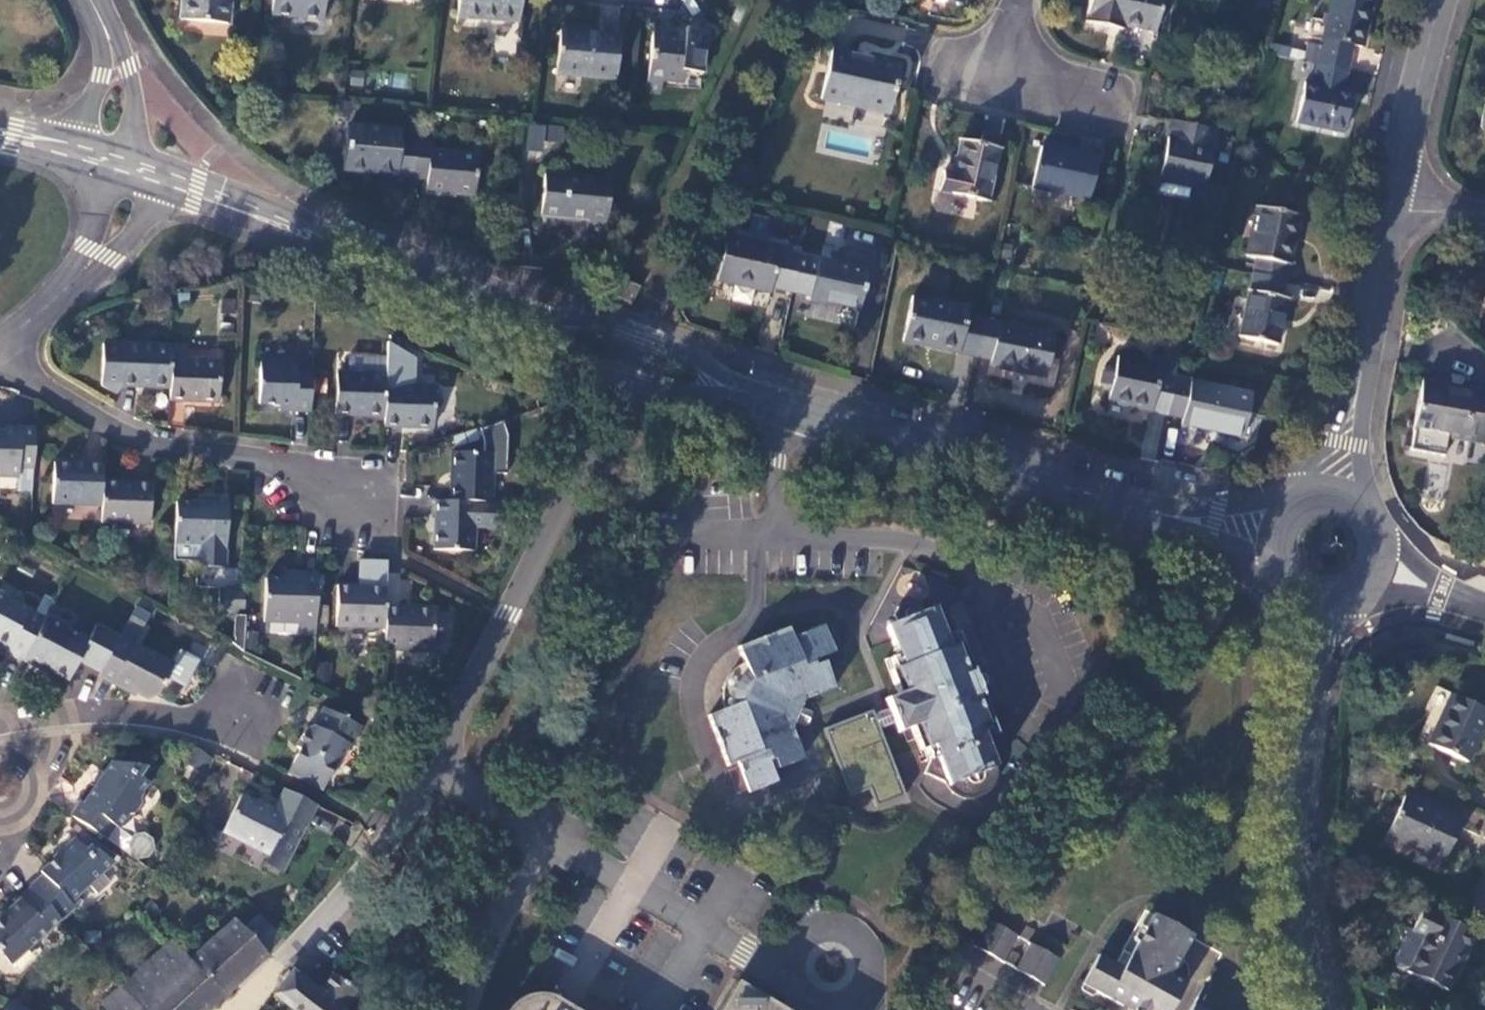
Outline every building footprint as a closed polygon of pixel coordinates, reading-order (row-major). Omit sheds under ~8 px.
[(180,20),(227,24),(229,0),(182,0),(180,20)] [(270,14),(322,19),(324,0),(271,0),(270,14)] [(457,16),(519,22),(520,0),(458,0),(457,16)] [(1085,22),(1110,28),(1111,23),(1121,25),(1154,32),(1161,0),(1090,0),(1085,22)] [(1346,71),(1351,46),(1361,48),(1371,0),(1330,0),(1320,46),(1306,43),(1305,52),(1289,49),(1289,51),(1287,59),(1316,65),(1346,71)] [(682,35),(652,32),(648,77),(680,81),(681,70),(704,73),(708,32),(683,30),(682,35)] [(619,37),(559,31),(555,74),(615,80),(619,37)] [(898,67),(830,53),(820,99),(888,114),(898,67)] [(1346,71),(1316,65),(1312,85),(1303,83),(1295,122),(1343,132),(1351,93),(1341,91),(1346,71)] [(1215,130),(1171,121),(1158,179),(1160,180),(1158,193),(1187,198),(1190,186),(1203,189),(1215,130)] [(527,149),(541,150),(542,140),(563,142),(565,126),(529,123),(527,149)] [(401,131),(346,126),(342,169),(412,177),(415,143),(400,142),(401,131)] [(997,149),(959,141),(952,173),(942,171),(938,193),(986,202),(997,149)] [(431,144),(415,143),(412,177),(427,179),(425,193),(442,195),(442,191),(474,194),(477,156),(430,152),(431,144)] [(1097,161),(1040,148),(1031,187),(1088,200),(1097,161)] [(610,180),(543,175),(539,217),(587,221),(586,233),(602,234),(603,220),(606,220),(610,180)] [(1252,274),(1253,275),(1284,281),(1297,217),(1255,209),(1245,259),(1255,261),(1252,274)] [(798,252),(725,237),(716,280),(770,292),(770,290),(788,294),(798,254),(798,252)] [(867,270),(798,254),(788,294),(809,299),(808,302),(858,313),(867,270)] [(1222,275),(1212,271),(1207,287),(1218,290),(1222,275)] [(1284,281),(1253,275),(1239,340),(1277,347),(1286,301),(1280,300),(1284,281)] [(621,280),(613,295),(630,303),(637,288),(621,280)] [(967,309),(911,298),(901,342),(973,356),(974,355),(981,321),(966,318),(967,309)] [(1053,337),(981,321),(974,355),(990,359),(988,366),(1045,378),(1053,337)] [(123,345),(121,387),(170,389),(171,347),(123,345)] [(170,389),(169,401),(218,403),(220,361),(183,359),(184,347),(171,347),(170,389)] [(386,358),(349,357),(348,374),(337,374),(335,416),(384,417),(385,386),(385,375),(386,358)] [(1161,366),(1116,357),(1107,402),(1164,415),(1173,377),(1159,374),(1161,366)] [(260,361),(258,404),(279,405),(294,405),(294,411),(310,412),(312,372),(297,372),(297,363),(260,361)] [(1250,395),(1173,377),(1164,415),(1182,418),(1180,426),(1241,439),(1250,395)] [(1420,382),(1412,430),(1480,443),(1481,441),(1484,442),(1484,394),(1420,382)] [(384,417),(383,428),(433,429),(434,387),(385,386),(384,417)] [(18,477),(18,468),(33,468),(35,428),(19,428),(19,434),(4,433),(0,433),(0,476),(18,477)] [(451,453),(449,502),(491,503),(493,454),(451,453)] [(54,462),(52,504),(101,506),(102,481),(102,465),(54,462)] [(18,468),(18,477),(17,491),(32,491),(33,468),(18,468)] [(101,506),(100,523),(149,525),(151,483),(102,481),(101,506)] [(175,503),(173,562),(196,562),(196,567),(225,569),(228,499),(212,499),(212,504),(197,504),(175,503)] [(432,550),(474,552),(475,528),(500,528),(501,504),(491,503),(449,502),(434,501),(432,550)] [(264,579),(263,622),(300,623),(300,633),(315,634),(317,575),(301,574),(301,580),(286,580),(264,579)] [(337,586),(335,628),(384,630),(385,607),(385,588),(337,586)] [(224,587),(223,612),(243,613),(244,588),(224,587)] [(5,649),(4,652),(21,661),(44,619),(0,596),(0,646),(5,649)] [(879,730),(894,724),(898,733),(903,731),(911,728),(916,740),(920,751),(925,749),(930,760),(925,774),(943,782),(943,783),(945,787),(948,792),(951,795),(955,798),(960,800),(965,801),(970,801),(974,801),(979,799),(984,797),(987,794),(991,790),(993,786),(995,782),(996,777),(996,772),(995,767),(994,762),(1001,760),(999,754),(1007,751),(999,742),(986,708),(956,633),(944,637),(934,610),(923,615),(919,606),(911,602),(897,608),(894,616),(897,625),(886,629),(896,656),(890,659),(894,669),(889,671),(898,695),(885,700),(889,709),(873,715),(879,730)] [(384,630),(383,649),(432,651),(432,643),(447,644),(448,617),(434,616),(434,609),(385,607),(384,630)] [(44,619),(21,661),(38,670),(43,669),(67,681),(78,661),(100,673),(119,637),(95,625),(87,640),(72,632),(73,630),(46,615),(44,619)] [(801,708),(804,701),(834,689),(823,662),(814,666),(812,660),(832,652),(822,626),(791,638),(788,628),(737,648),(743,663),(741,664),(736,667),(732,670),(729,673),(726,677),(723,683),(722,686),(721,691),(720,696),(720,701),(721,706),(722,710),(707,716),(727,767),(737,763),(748,793),(775,783),(767,762),(773,760),(776,769),(803,759),(792,729),(795,721),(806,726),(812,712),(801,708)] [(100,673),(98,676),(130,693),(133,689),(151,699),(157,696),(174,665),(152,653),(151,654),(119,637),(100,673)] [(1427,745),(1466,763),(1484,721),(1484,711),(1450,695),(1427,745)] [(299,750),(286,775),(322,792),(334,766),(338,766),(348,745),(350,746),(359,727),(323,709),(314,727),(306,729),(296,748),(299,750)] [(879,730),(873,715),(872,711),(823,730),(850,798),(870,790),(877,807),(906,796),(879,730)] [(80,803),(71,817),(105,840),(114,827),(118,830),(127,816),(134,815),(141,806),(139,798),(148,785),(139,779),(145,769),(111,763),(83,805),(80,803)] [(283,789),(273,810),(305,827),(316,805),(283,789)] [(241,794),(221,832),(269,856),(270,852),(287,861),(305,827),(273,810),(241,794)] [(1403,797),(1385,835),(1442,862),(1460,823),(1403,797)] [(43,876),(30,887),(60,920),(73,908),(69,903),(110,866),(113,863),(89,847),(85,851),(76,841),(40,873),(43,876)] [(269,856),(264,865),(281,874),(287,861),(270,852),(269,856)] [(10,965),(60,920),(30,887),(18,899),(19,900),(4,914),(5,915),(0,920),(0,955),(10,965)] [(1408,929),(1393,962),(1396,968),(1406,973),(1447,992),(1474,933),(1421,909),(1412,931),(1408,929)] [(280,936),(258,916),(244,932),(267,956),(280,936)] [(1083,984),(1122,1006),(1124,1001),(1139,1009),(1170,1009),(1185,984),(1170,976),(1191,937),(1152,916),(1122,969),(1114,965),(1098,956),(1093,965),(1090,970),(1083,984)] [(987,920),(973,946),(1002,962),(1016,936),(987,920)] [(220,999),(267,956),(244,932),(234,921),(189,963),(188,964),(220,999)] [(220,999),(188,964),(189,963),(170,942),(101,1007),(104,1009),(209,1009),(220,999)] [(1029,943),(1015,969),(1043,985),(1058,959),(1029,943)] [(273,996),(291,1009),(304,1009),(317,993),(291,973),(273,996)] [(304,1009),(344,1009),(357,993),(332,974),(317,993),(304,1009)] [(736,983),(720,1009),(783,1009),(736,983)] [(549,997),(536,995),(522,998),(508,1009),(507,1009),(572,1009),(549,997)]
